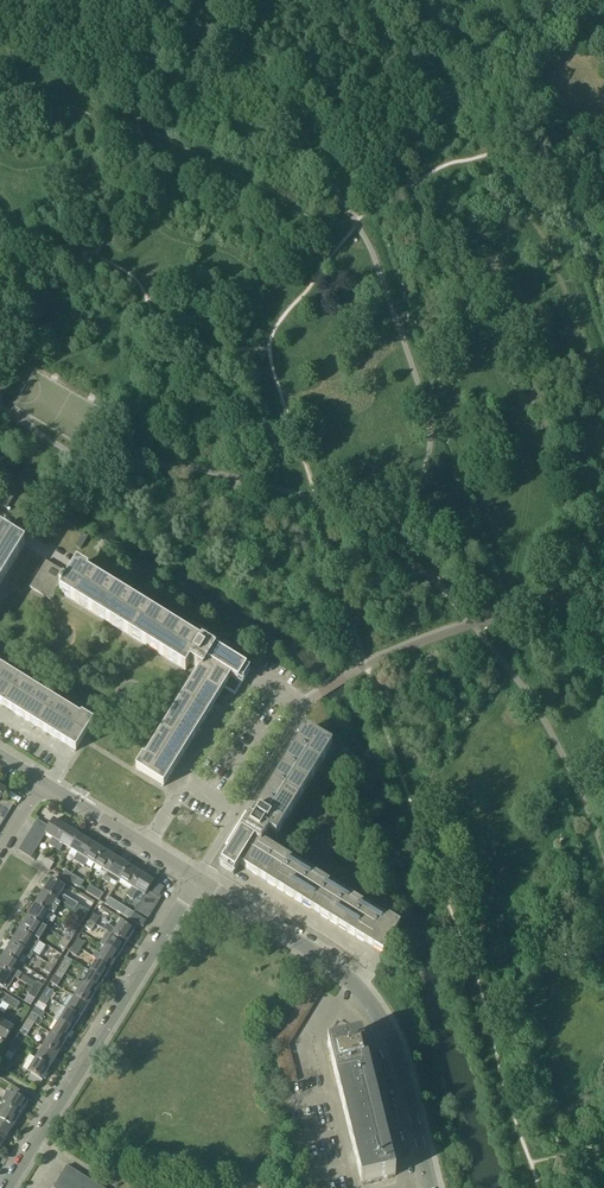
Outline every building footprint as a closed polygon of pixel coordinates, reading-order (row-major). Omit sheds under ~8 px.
[(14,497),(9,493),(8,493),(2,504),(1,505),(7,509),(14,497)] [(25,545),(0,530),(0,586),(25,545)] [(76,546),(81,549),(88,537),(83,534),(76,546)] [(78,565),(70,577),(68,575),(68,574),(47,561),(30,587),(52,600),(58,590),(61,592),(60,593),(186,671),(190,664),(203,672),(148,761),(143,758),(136,769),(164,786),(225,687),(235,694),(249,671),(216,651),(202,643),(199,647),(86,577),(89,572),(78,566),(78,565)] [(76,751),(93,723),(82,716),(81,719),(80,721),(0,672),(0,704),(76,751)] [(225,859),(220,867),(234,875),(239,867),(240,865),(383,954),(400,926),(389,919),(388,921),(386,924),(261,847),(269,834),(276,838),(303,795),(319,769),(332,748),(304,731),(298,742),(300,743),(301,743),(303,745),(256,819),(255,818),(252,816),(246,813),(226,844),(232,848),(225,859)] [(2,798),(0,801),(0,805),(10,811),(14,805),(2,798)] [(0,805),(0,814),(6,817),(10,811),(0,805)] [(34,826),(46,834),(49,827),(38,820),(34,826)] [(54,820),(49,827),(46,834),(53,838),(48,845),(54,848),(66,827),(54,820)] [(46,834),(34,826),(30,832),(42,840),(46,834)] [(79,835),(66,827),(54,848),(59,851),(63,845),(70,849),(79,835)] [(30,832),(26,839),(38,846),(42,840),(30,832)] [(91,843),(79,835),(70,849),(77,853),(73,860),(78,863),(91,843)] [(26,839),(22,845),(35,852),(38,846),(26,839)] [(104,850),(91,843),(78,863),(84,867),(88,860),(95,864),(104,850)] [(31,857),(35,852),(22,845),(19,850),(31,857)] [(95,864),(107,872),(116,858),(104,850),(95,864)] [(43,865),(47,859),(41,855),(37,861),(43,865)] [(120,880),(120,879),(128,866),(116,858),(107,872),(102,880),(108,883),(111,880),(118,884),(120,880)] [(54,863),(47,859),(43,865),(50,869),(54,863)] [(132,887),(133,888),(142,874),(128,866),(120,879),(120,880),(132,887)] [(68,880),(72,874),(65,870),(61,877),(68,880)] [(68,880),(75,885),(79,878),(72,874),(68,880)] [(154,881),(142,874),(133,888),(132,887),(127,896),(133,899),(138,891),(145,895),(149,889),(154,881)] [(51,879),(43,892),(57,900),(65,888),(51,879)] [(154,881),(149,889),(159,895),(164,888),(154,881)] [(86,892),(92,896),(97,889),(90,885),(86,892)] [(104,894),(97,889),(92,896),(100,900),(104,894)] [(149,889),(145,895),(159,903),(162,897),(149,889)] [(57,900),(43,892),(36,904),(49,913),(54,916),(62,903),(57,900)] [(145,895),(141,901),(155,909),(159,903),(145,895)] [(118,912),(122,905),(109,897),(105,904),(111,907),(118,912)] [(83,907),(79,914),(85,918),(90,911),(95,903),(88,898),(83,907)] [(151,915),(155,909),(141,901),(138,907),(151,915)] [(46,919),(49,913),(36,904),(28,916),(42,925),(46,928),(50,922),(46,919)] [(129,909),(122,905),(118,912),(124,916),(129,909)] [(148,921),(151,915),(138,907),(134,913),(148,921)] [(143,928),(148,921),(134,913),(130,919),(143,928)] [(85,918),(79,914),(74,921),(81,925),(85,918)] [(93,914),(89,920),(95,924),(100,918),(93,914)] [(21,929),(34,938),(34,937),(42,925),(28,916),(21,929)] [(95,924),(89,920),(85,927),(91,931),(95,924)] [(103,929),(107,932),(112,935),(127,944),(134,931),(120,922),(116,929),(107,923),(103,929)] [(40,941),(34,937),(34,938),(21,929),(13,941),(32,953),(40,941)] [(64,938),(70,942),(74,936),(68,932),(64,938)] [(127,944),(112,935),(107,932),(100,944),(105,947),(119,956),(127,944)] [(66,949),(70,942),(64,938),(59,945),(66,949)] [(78,938),(74,945),(80,949),(84,942),(78,938)] [(13,941),(5,954),(19,962),(24,955),(30,959),(34,954),(32,953),(13,941)] [(76,956),(80,949),(74,945),(70,952),(76,956)] [(97,960),(111,968),(119,956),(105,947),(97,960)] [(19,962),(5,954),(0,963),(0,968),(11,975),(15,977),(18,979),(22,973),(15,969),(19,962)] [(55,967),(58,961),(52,957),(48,963),(55,967)] [(65,974),(73,961),(66,957),(58,970),(65,974)] [(97,960),(90,971),(104,980),(111,968),(97,960)] [(50,974),(55,967),(48,963),(44,970),(50,974)] [(11,975),(0,968),(0,985),(8,990),(15,977),(11,975)] [(90,971),(90,972),(85,969),(78,982),(82,984),(96,993),(104,980),(90,971)] [(65,974),(58,970),(51,982),(57,987),(65,974)] [(33,988),(39,992),(43,985),(37,981),(33,988)] [(96,993),(82,984),(78,982),(77,981),(73,988),(78,991),(74,997),(89,1006),(96,993)] [(310,983),(306,989),(319,997),(323,990),(310,983)] [(39,992),(33,988),(28,995),(31,996),(27,1002),(32,1004),(39,992)] [(47,988),(43,995),(50,999),(54,992),(47,988)] [(306,989),(303,995),(315,1003),(319,997),(306,989)] [(3,1002),(10,1006),(14,1000),(7,995),(3,1002)] [(45,1006),(50,999),(43,995),(36,1007),(42,1011),(45,1006)] [(303,995),(299,1001),(311,1009),(315,1003),(303,995)] [(81,1018),(89,1006),(74,997),(67,1009),(81,1018)] [(21,1004),(14,1000),(10,1006),(16,1010),(21,1004)] [(299,1001),(295,1007),(308,1015),(311,1009),(299,1001)] [(81,1018),(67,1009),(62,1006),(54,1019),(59,1022),(59,1021),(74,1030),(81,1018)] [(43,1011),(42,1011),(36,1007),(28,1019),(34,1023),(39,1017),(40,1017),(43,1011)] [(295,1007),(291,1014),(304,1021),(308,1015),(295,1007)] [(291,1014),(288,1020),(300,1027),(304,1021),(291,1014)] [(30,1030),(34,1023),(28,1019),(24,1026),(30,1030)] [(2,1020),(0,1022),(0,1038),(5,1041),(14,1028),(2,1020)] [(288,1020),(284,1026),(297,1033),(300,1027),(288,1020)] [(59,1022),(51,1034),(66,1043),(74,1030),(59,1021),(59,1022)] [(284,1026),(280,1032),(293,1039),(297,1033),(284,1026)] [(279,1035),(273,1043),(289,1046),(293,1039),(280,1032),(279,1035)] [(51,1034),(44,1047),(58,1056),(66,1043),(51,1034)] [(362,1037),(327,1046),(337,1085),(340,1095),(340,1097),(343,1108),(343,1109),(346,1120),(346,1122),(349,1133),(349,1134),(352,1145),(352,1147),(355,1158),(355,1159),(358,1170),(361,1184),(396,1176),(392,1162),(388,1163),(385,1152),(389,1151),(389,1149),(385,1150),(382,1139),(386,1138),(386,1137),(382,1138),(379,1127),(383,1126),(383,1124),(379,1125),(376,1114),(380,1113),(380,1112),(375,1113),(373,1102),(377,1101),(377,1099),(372,1100),(370,1090),(374,1089),(374,1087),(369,1088),(367,1077),(371,1076),(371,1075),(366,1076),(364,1065),(368,1064),(362,1037)] [(17,1038),(13,1044),(19,1048),(23,1042),(17,1038)] [(289,1046),(273,1043),(277,1056),(291,1052),(289,1046)] [(15,1055),(19,1048),(13,1044),(8,1051),(15,1055)] [(44,1047),(36,1059),(51,1067),(58,1056),(44,1047)] [(291,1052),(277,1056),(278,1063),(293,1059),(291,1052)] [(43,1080),(51,1067),(36,1059),(30,1055),(27,1061),(33,1065),(29,1071),(43,1080)] [(293,1059),(278,1063),(280,1070),(294,1066),(293,1059)] [(294,1066),(280,1070),(282,1077),(296,1073),(294,1066)] [(296,1073),(282,1077),(284,1084),(298,1081),(296,1073)] [(2,1104),(7,1107),(21,1115),(28,1103),(15,1094),(8,1090),(0,1103),(2,1104)] [(13,1127),(21,1115),(7,1107),(2,1104),(0,1108),(0,1119),(13,1127)] [(5,1140),(13,1127),(0,1119),(0,1137),(5,1140)] [(67,1166),(53,1187),(104,1187),(67,1166)]
